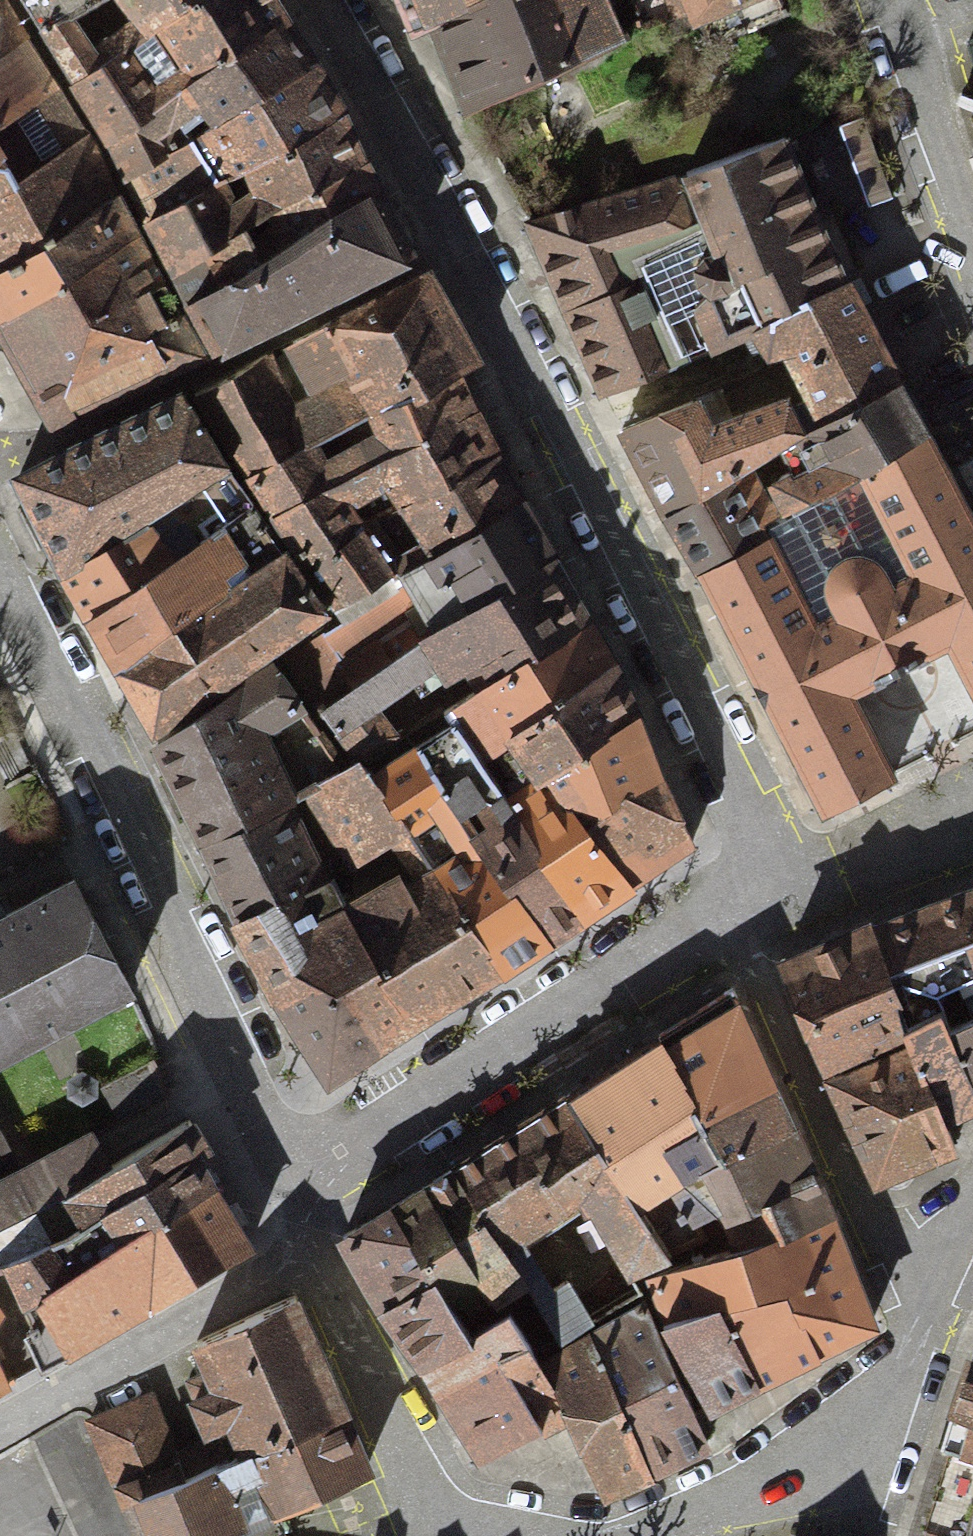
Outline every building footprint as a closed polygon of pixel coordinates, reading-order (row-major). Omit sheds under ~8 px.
[(24,39),(0,0),(0,55),(24,39)] [(76,83),(197,0),(124,0),(127,2),(129,2),(132,2),(134,2),(150,27),(100,62),(70,15),(98,0),(20,0),(76,83)] [(289,21),(276,0),(197,0),(76,83),(108,139),(289,21)] [(415,29),(433,21),(481,0),(401,0),(415,29)] [(433,21),(469,109),(631,33),(691,5),(689,0),(481,0),(433,21)] [(697,18),(699,17),(710,43),(788,11),(783,0),(689,0),(691,5),(697,18)] [(129,181),(315,57),(289,21),(108,139),(129,181)] [(0,55),(0,269),(120,199),(85,138),(24,39),(0,55)] [(129,181),(148,220),(346,113),(315,57),(129,181)] [(961,93),(958,103),(972,110),(972,98),(961,93)] [(173,270),(364,157),(346,113),(148,220),(173,270)] [(638,143),(655,182),(683,172),(723,157),(704,115),(638,143)] [(837,126),(870,210),(895,200),(863,116),(837,126)] [(844,279),(786,134),(778,137),(723,157),(683,172),(704,228),(696,231),(701,243),(695,244),(698,256),(695,262),(695,279),(707,288),(692,302),(714,347),(756,330),(844,279)] [(190,305),(379,190),(364,157),(173,270),(190,305)] [(528,221),(604,395),(714,347),(692,302),(707,288),(695,279),(695,262),(698,256),(695,244),(701,243),(696,231),(704,228),(683,172),(655,182),(528,221)] [(379,190),(190,305),(214,351),(412,256),(409,250),(379,190)] [(135,228),(120,199),(0,269),(0,314),(135,228)] [(0,314),(0,329),(53,422),(200,354),(135,228),(0,314)] [(249,478),(451,369),(456,372),(477,361),(429,272),(266,354),(195,393),(249,478)] [(792,404),(807,432),(898,383),(844,279),(756,330),(762,344),(777,351),(785,349),(790,361),(794,373),(799,371),(809,396),(792,404)] [(621,428),(667,515),(753,461),(807,432),(792,404),(809,396),(799,371),(794,373),(790,361),(621,428)] [(456,372),(451,369),(249,478),(306,562),(361,528),(404,506),(494,455),(481,430),(463,392),(456,372)] [(779,512),(782,518),(927,433),(898,383),(807,432),(753,461),(756,466),(789,449),(800,472),(794,470),(788,471),(783,474),(779,478),(777,483),(777,488),(784,508),(779,512)] [(184,391),(19,475),(66,569),(227,464),(187,396),(184,391)] [(701,568),(822,812),(897,774),(855,691),(951,641),(972,687),(972,519),(927,433),(782,518),(777,521),(760,531),(757,526),(701,568)] [(521,498),(494,455),(404,506),(427,543),(389,568),(361,528),(306,562),(336,608),(391,573),(396,579),(456,542),(457,544),(521,498)] [(972,502),(972,457),(954,467),(972,502)] [(756,466),(753,461),(667,515),(701,568),(757,526),(742,491),(756,483),(777,521),(782,518),(779,512),(756,466)] [(227,464),(66,569),(89,616),(256,507),(227,464)] [(425,643),(445,632),(554,557),(521,498),(457,544),(456,542),(396,579),(286,653),(326,714),(425,643)] [(89,616),(116,667),(287,552),(256,507),(89,616)] [(287,552),(116,667),(150,730),(328,612),(287,552)] [(445,632),(425,643),(326,714),(361,764),(407,735),(388,710),(429,684),(448,711),(450,713),(589,619),(554,557),(445,632)] [(479,757),(511,735),(613,663),(589,619),(450,713),(479,757)] [(288,802),(320,786),(347,771),(305,706),(272,663),(156,737),(207,843),(288,802)] [(613,663),(511,735),(520,748),(512,754),(520,765),(529,760),(540,775),(547,771),(549,774),(638,712),(613,663)] [(507,798),(479,757),(450,713),(448,711),(407,735),(548,937),(584,914),(507,798)] [(583,823),(661,775),(638,712),(549,774),(583,823)] [(502,968),(548,937),(407,735),(361,764),(375,777),(502,968)] [(383,1042),(502,968),(375,777),(361,764),(347,771),(320,786),(358,854),(398,834),(426,878),(412,886),(404,882),(395,882),(386,885),(381,891),(378,898),(379,906),(354,917),(334,878),(324,882),(338,909),(311,925),(337,965),(383,1042)] [(507,798),(584,914),(631,882),(583,823),(549,774),(547,771),(540,775),(507,798)] [(661,775),(583,823),(631,882),(692,842),(661,775)] [(278,996),(337,965),(311,925),(338,909),(324,882),(288,802),(207,843),(278,996)] [(131,987),(74,880),(0,919),(0,1056),(131,987)] [(873,929),(911,1025),(941,1011),(947,1024),(972,1013),(972,890),(873,929)] [(827,1068),(911,1030),(911,1025),(873,929),(780,964),(827,1068)] [(383,1042),(337,965),(278,996),(328,1078),(383,1042)] [(659,1034),(702,1115),(772,1080),(733,987),(659,1034)] [(947,1024),(941,1011),(911,1025),(911,1030),(914,1039),(946,1114),(972,1102),(972,1075),(947,1024)] [(947,1024),(972,1075),(972,1013),(947,1024)] [(702,1115),(659,1034),(567,1095),(670,1249),(705,1234),(694,1215),(710,1205),(711,1210),(714,1212),(718,1211),(721,1209),(721,1208),(724,1207),(716,1190),(698,1163),(723,1153),(702,1115)] [(914,1039),(833,1074),(879,1182),(958,1144),(946,1114),(914,1039)] [(152,1058),(101,1086),(119,1118),(171,1092),(152,1058)] [(723,1153),(791,1124),(772,1080),(702,1115),(723,1153)] [(630,1268),(670,1249),(567,1095),(455,1166),(498,1235),(559,1334),(586,1319),(555,1268),(543,1276),(520,1238),(579,1196),(586,1205),(597,1209),(630,1268)] [(67,1194),(84,1224),(11,1271),(28,1304),(109,1251),(109,1243),(212,1186),(198,1155),(207,1150),(188,1118),(109,1166),(67,1194)] [(740,1244),(829,1214),(791,1124),(723,1153),(698,1163),(716,1190),(724,1207),(740,1244)] [(8,1266),(11,1271),(84,1224),(67,1194),(109,1166),(91,1133),(19,1171),(0,1133),(0,1269),(8,1266)] [(498,1235),(455,1166),(424,1187),(469,1257),(498,1235)] [(109,1251),(28,1304),(36,1321),(31,1324),(32,1331),(26,1334),(42,1365),(249,1246),(212,1186),(109,1243),(109,1251)] [(469,1257),(424,1187),(393,1205),(434,1278),(448,1304),(453,1301),(462,1296),(466,1300),(472,1301),(479,1300),(485,1298),(491,1294),(501,1310),(508,1307),(525,1335),(536,1353),(562,1340),(559,1334),(498,1235),(469,1257)] [(383,1308),(434,1278),(393,1205),(343,1236),(383,1308)] [(727,1305),(791,1283),(816,1349),(872,1323),(829,1214),(740,1244),(736,1247),(734,1243),(648,1279),(667,1325),(727,1305)] [(434,1278),(383,1308),(422,1361),(471,1331),(453,1301),(448,1304),(434,1278)] [(791,1283),(727,1305),(757,1379),(816,1349),(791,1283)] [(343,1409),(294,1294),(196,1342),(209,1371),(186,1380),(207,1428),(231,1419),(234,1426),(246,1451),(343,1409)] [(588,1334),(542,1363),(570,1411),(607,1489),(629,1479),(652,1469),(666,1463),(679,1457),(694,1448),(707,1440),(693,1414),(643,1299),(615,1317),(588,1334)] [(667,1325),(710,1407),(757,1379),(727,1305),(667,1325)] [(525,1335),(508,1307),(501,1310),(471,1331),(422,1361),(481,1456),(542,1427),(501,1352),(525,1335)] [(501,1352),(542,1427),(570,1411),(542,1363),(536,1353),(525,1335),(501,1352)] [(954,1413),(972,1419),(972,1355),(954,1413)] [(93,1418),(88,1420),(110,1473),(107,1475),(121,1505),(246,1451),(234,1426),(193,1446),(196,1453),(180,1461),(175,1446),(172,1447),(151,1394),(108,1412),(93,1418)] [(246,1451),(121,1505),(133,1535),(208,1535),(246,1524),(229,1486),(256,1473),(273,1513),(279,1510),(367,1467),(343,1409),(246,1451)] [(954,1413),(943,1445),(972,1454),(972,1419),(954,1413)] [(943,1445),(915,1532),(928,1535),(972,1535),(972,1454),(943,1445)]
